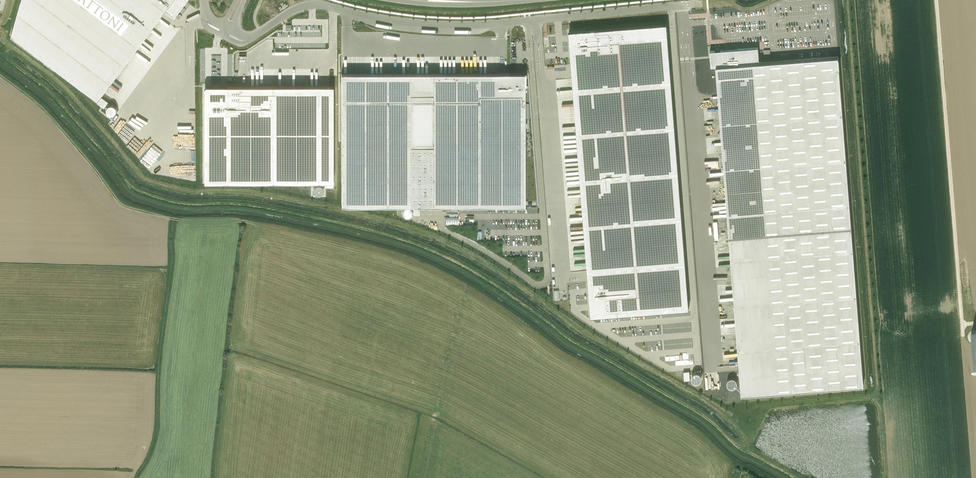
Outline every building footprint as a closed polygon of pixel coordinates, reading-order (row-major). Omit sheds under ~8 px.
[(9,35),(96,100),(164,9),(173,16),(185,0),(19,0),(9,35)] [(665,22),(567,30),(588,312),(686,304),(665,22)] [(716,50),(710,51),(711,66),(716,66),(741,394),(863,385),(838,56),(759,62),(758,47),(720,50),(719,47),(716,47),(716,50)] [(341,73),(341,204),(347,205),(413,205),(413,214),(420,214),(420,205),(525,205),(525,73),(341,73)] [(204,103),(204,182),(325,182),(325,188),(333,187),(333,85),(226,85),(226,87),(206,87),(205,87),(205,88),(205,103),(204,103)] [(100,97),(97,102),(103,108),(107,102),(100,97)] [(693,373),(694,382),(703,381),(702,372),(693,373)]
